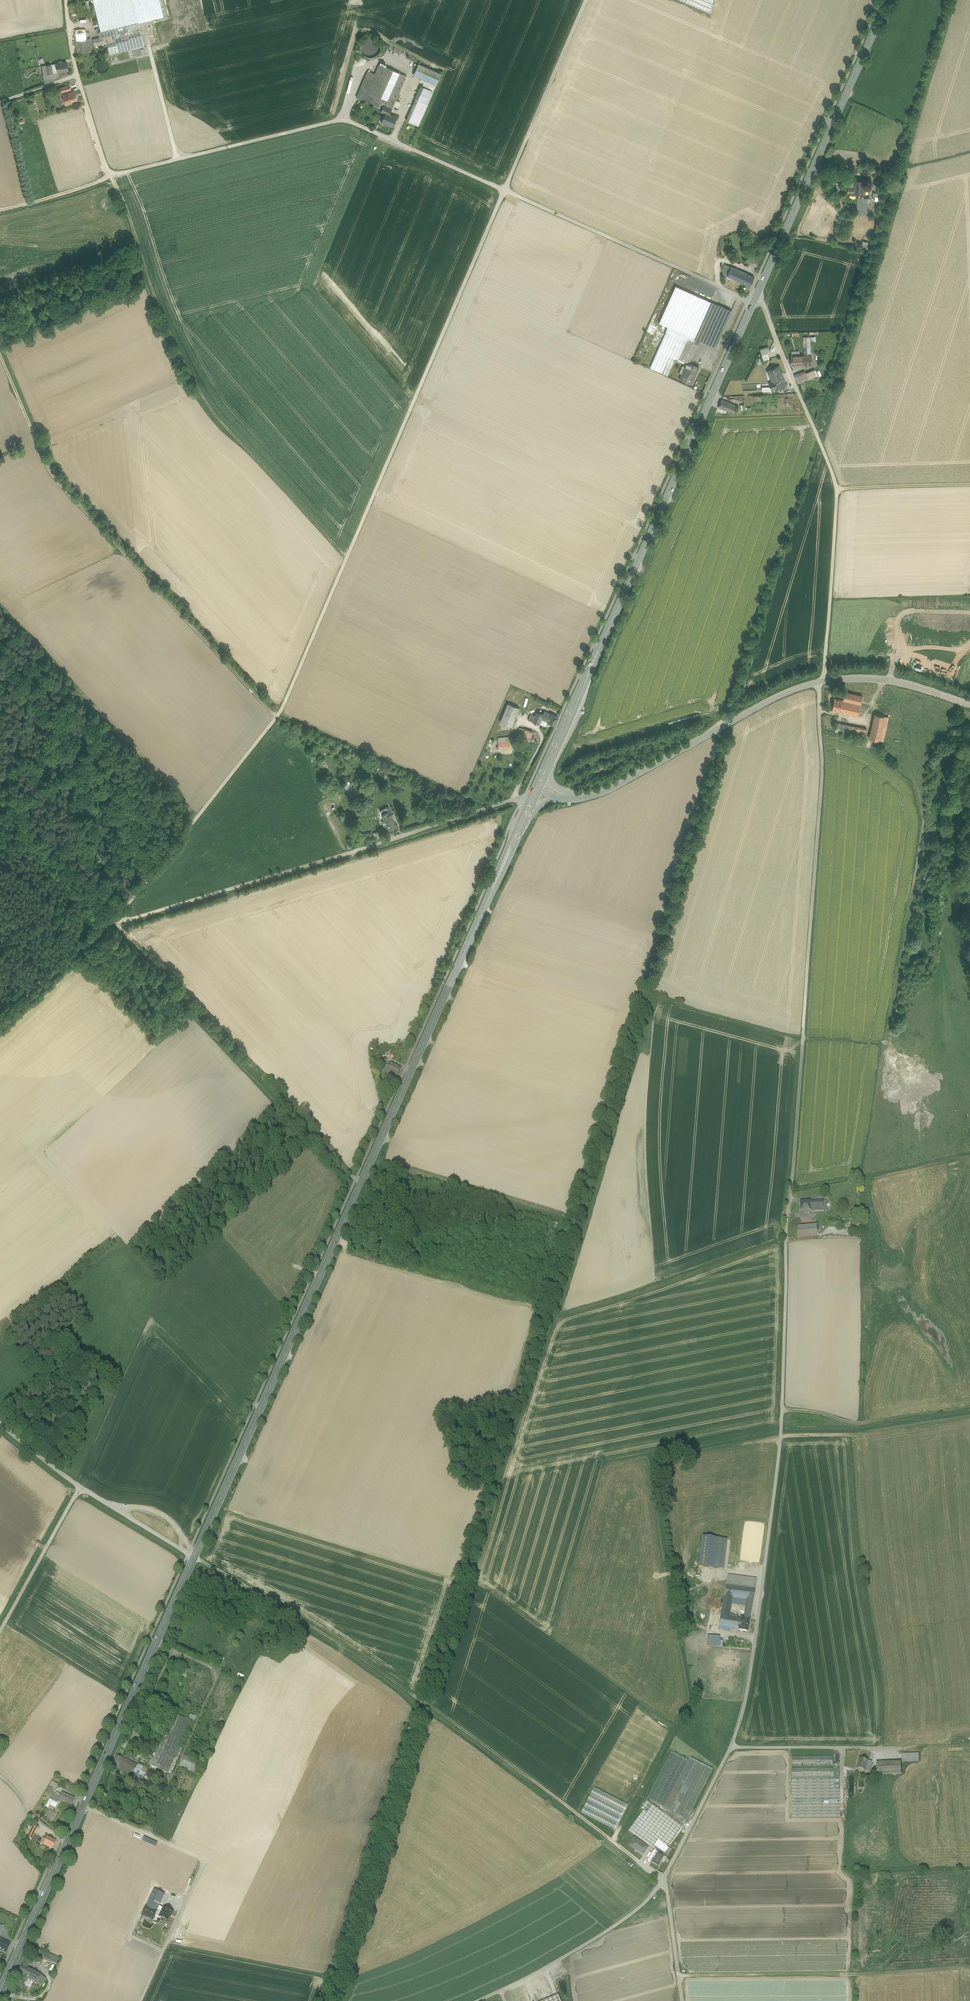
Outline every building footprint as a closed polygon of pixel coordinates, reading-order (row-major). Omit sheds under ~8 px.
[(101,31),(98,32),(100,37),(103,36),(105,44),(105,46),(117,43),(119,52),(144,45),(139,23),(164,17),(160,0),(93,0),(101,31)] [(169,17),(202,9),(200,0),(165,0),(169,17)] [(711,13),(717,0),(680,0),(711,13)] [(86,28),(75,28),(77,52),(92,51),(91,37),(87,38),(86,28)] [(172,29),(149,35),(151,44),(175,38),(172,29)] [(100,37),(92,39),(94,46),(105,44),(103,36),(100,37)] [(59,63),(56,63),(58,73),(69,70),(67,61),(62,62),(62,61),(58,61),(59,63)] [(56,63),(46,65),(47,74),(49,74),(58,73),(56,63)] [(380,114),(384,115),(386,110),(391,112),(394,105),(396,100),(407,75),(379,63),(375,73),(368,70),(361,86),(368,89),(363,99),(383,108),(380,114)] [(441,73),(419,63),(413,75),(436,85),(441,73)] [(46,65),(41,66),(45,83),(50,82),(49,74),(47,74),(46,65)] [(74,91),(62,94),(65,105),(71,103),(72,104),(74,103),(74,102),(77,102),(74,91)] [(428,103),(416,98),(406,121),(418,126),(428,103)] [(386,110),(384,115),(381,122),(393,127),(398,115),(391,112),(386,110)] [(869,179),(857,179),(857,186),(850,186),(849,193),(869,194),(869,179)] [(861,248),(867,249),(869,242),(863,240),(861,248)] [(726,276),(731,266),(725,264),(721,274),(726,276)] [(754,277),(731,266),(726,276),(732,279),(750,286),(754,277)] [(716,291),(689,280),(668,326),(695,338),(711,301),(716,291)] [(733,311),(711,301),(695,338),(701,341),(717,348),(733,311)] [(695,338),(668,326),(650,368),(668,376),(670,372),(676,357),(686,362),(691,364),(701,341),(695,338)] [(768,347),(760,350),(764,362),(769,361),(769,359),(771,358),(769,353),(770,351),(768,347)] [(803,352),(791,352),(791,365),(811,364),(810,347),(803,348),(803,352)] [(691,364),(686,362),(679,379),(692,385),(699,367),(691,364)] [(781,364),(769,369),(773,380),(770,381),(772,389),(788,382),(781,364)] [(817,376),(815,370),(807,373),(809,379),(817,376)] [(806,371),(796,375),(798,383),(809,379),(807,373),(806,371)] [(740,404),(723,397),(719,406),(735,414),(740,404)] [(846,697),(836,695),(833,709),(861,715),(861,712),(873,714),(875,704),(865,702),(867,694),(847,689),(846,697)] [(520,707),(507,702),(500,721),(513,726),(520,707)] [(536,715),(533,721),(540,724),(542,720),(554,726),(558,717),(546,711),(545,713),(537,712),(536,715)] [(888,717),(875,715),(870,739),(883,742),(888,717)] [(870,727),(839,721),(837,731),(868,738),(870,727)] [(525,729),(520,727),(517,737),(522,739),(525,729)] [(533,732),(525,729),(522,739),(530,742),(533,732)] [(511,736),(498,737),(499,749),(512,748),(511,736)] [(350,786),(346,788),(351,797),(354,795),(350,786)] [(387,807),(380,811),(383,815),(382,815),(384,819),(382,821),(387,832),(397,827),(387,807)] [(382,830),(373,833),(375,838),(384,835),(382,830)] [(402,1069),(393,1064),(392,1066),(389,1064),(385,1073),(398,1079),(402,1069)] [(825,1201),(809,1202),(810,1211),(826,1210),(825,1201)] [(809,1202),(800,1203),(800,1213),(810,1212),(810,1211),(809,1202)] [(821,1225),(798,1226),(798,1237),(819,1236),(819,1231),(821,1231),(821,1225)] [(727,1539),(702,1537),(699,1567),(724,1569),(727,1539)] [(726,1586),(755,1589),(756,1579),(727,1575),(726,1586)] [(746,1600),(753,1601),(755,1589),(726,1586),(724,1597),(732,1599),(746,1600)] [(731,1604),(732,1599),(724,1597),(721,1615),(729,1617),(730,1614),(731,1604)] [(753,1601),(746,1600),(745,1606),(743,1619),(750,1620),(753,1601)] [(740,1619),(737,1618),(729,1617),(721,1615),(718,1627),(730,1629),(738,1630),(740,1619)] [(743,1619),(740,1618),(740,1619),(738,1630),(738,1632),(748,1633),(750,1620),(743,1619)] [(720,1637),(707,1636),(707,1646),(722,1647),(722,1641),(719,1641),(720,1637)] [(210,1654),(207,1660),(217,1665),(220,1658),(210,1654)] [(150,1765),(150,1766),(168,1773),(168,1772),(179,1747),(191,1721),(174,1713),(153,1759),(150,1765)] [(179,1747),(168,1772),(172,1774),(183,1749),(179,1747)] [(671,1752),(647,1799),(664,1808),(688,1761),(671,1752)] [(919,1753),(902,1754),(902,1762),(919,1762),(919,1753)] [(185,1755),(181,1764),(197,1771),(201,1762),(185,1755)] [(792,1757),(792,1767),(832,1766),(832,1757),(792,1757)] [(690,1758),(688,1761),(664,1808),(662,1813),(682,1827),(711,1769),(690,1758)] [(859,1758),(856,1768),(865,1771),(867,1764),(868,1761),(859,1758)] [(121,1761),(115,1759),(110,1768),(116,1771),(119,1766),(121,1761)] [(128,1762),(122,1759),(121,1761),(119,1766),(125,1769),(128,1762)] [(128,1762),(125,1769),(124,1772),(131,1775),(135,1765),(128,1762)] [(137,1766),(131,1781),(136,1783),(144,1765),(138,1762),(137,1766)] [(901,1762),(876,1763),(876,1775),(901,1774),(901,1762)] [(145,1765),(137,1784),(140,1785),(148,1767),(145,1765)] [(791,1768),(792,1818),(839,1817),(839,1768),(837,1768),(833,1768),(791,1768)] [(616,1829),(628,1804),(593,1788),(581,1813),(616,1829)] [(75,1799),(61,1793),(59,1798),(54,1795),(51,1800),(52,1801),(51,1801),(52,1802),(52,1801),(57,1804),(58,1802),(71,1808),(75,1799)] [(668,1847),(682,1827),(662,1813),(647,1802),(642,1809),(643,1810),(634,1823),(658,1840),(668,1847)] [(628,1831),(651,1848),(654,1845),(656,1841),(658,1840),(634,1823),(628,1831)] [(35,1833),(30,1831),(27,1838),(32,1840),(35,1833)] [(141,1840),(156,1847),(158,1842),(144,1835),(141,1840)] [(56,1841),(46,1837),(45,1839),(43,1845),(52,1849),(56,1841)] [(648,1848),(635,1838),(630,1846),(643,1855),(648,1848)] [(656,1841),(654,1845),(657,1847),(664,1852),(666,1848),(656,1841)] [(657,1853),(657,1854),(663,1857),(664,1856),(666,1853),(664,1852),(657,1847),(654,1851),(657,1853)] [(170,1853),(167,1852),(162,1863),(162,1864),(157,1874),(156,1876),(146,1899),(139,1914),(142,1915),(146,1906),(154,1889),(156,1885),(170,1853)] [(663,1857),(657,1854),(651,1862),(658,1866),(663,1857)] [(156,1885),(154,1889),(165,1894),(166,1890),(156,1885)] [(154,1889),(146,1906),(157,1911),(159,1906),(165,1894),(154,1889)] [(157,1911),(146,1906),(142,1915),(153,1920),(157,1911)] [(173,1912),(164,1908),(159,1906),(157,1911),(162,1913),(160,1917),(168,1920),(170,1914),(171,1915),(173,1912)] [(4,1942),(0,1940),(0,1950),(6,1953),(10,1944),(4,1942)] [(52,1956),(46,1953),(44,1959),(50,1961),(52,1956)] [(28,1964),(23,1962),(17,1974),(23,1976),(23,1977),(27,1967),(28,1964)] [(33,1970),(27,1967),(23,1977),(26,1979),(27,1979),(33,1970)] [(41,1975),(33,1970),(27,1979),(36,1984),(40,1977),(41,1975)] [(23,1976),(18,1986),(22,1989),(26,1979),(23,1977),(23,1976)] [(40,1977),(36,1984),(40,1987),(45,1979),(40,1977)] [(537,1981),(531,1984),(534,1993),(540,1990),(537,1981)] [(530,1999),(524,1987),(521,1988),(523,1993),(526,2000),(530,1999)] [(521,1988),(512,1992),(515,2000),(518,1999),(517,1996),(523,1993),(521,1988)]
